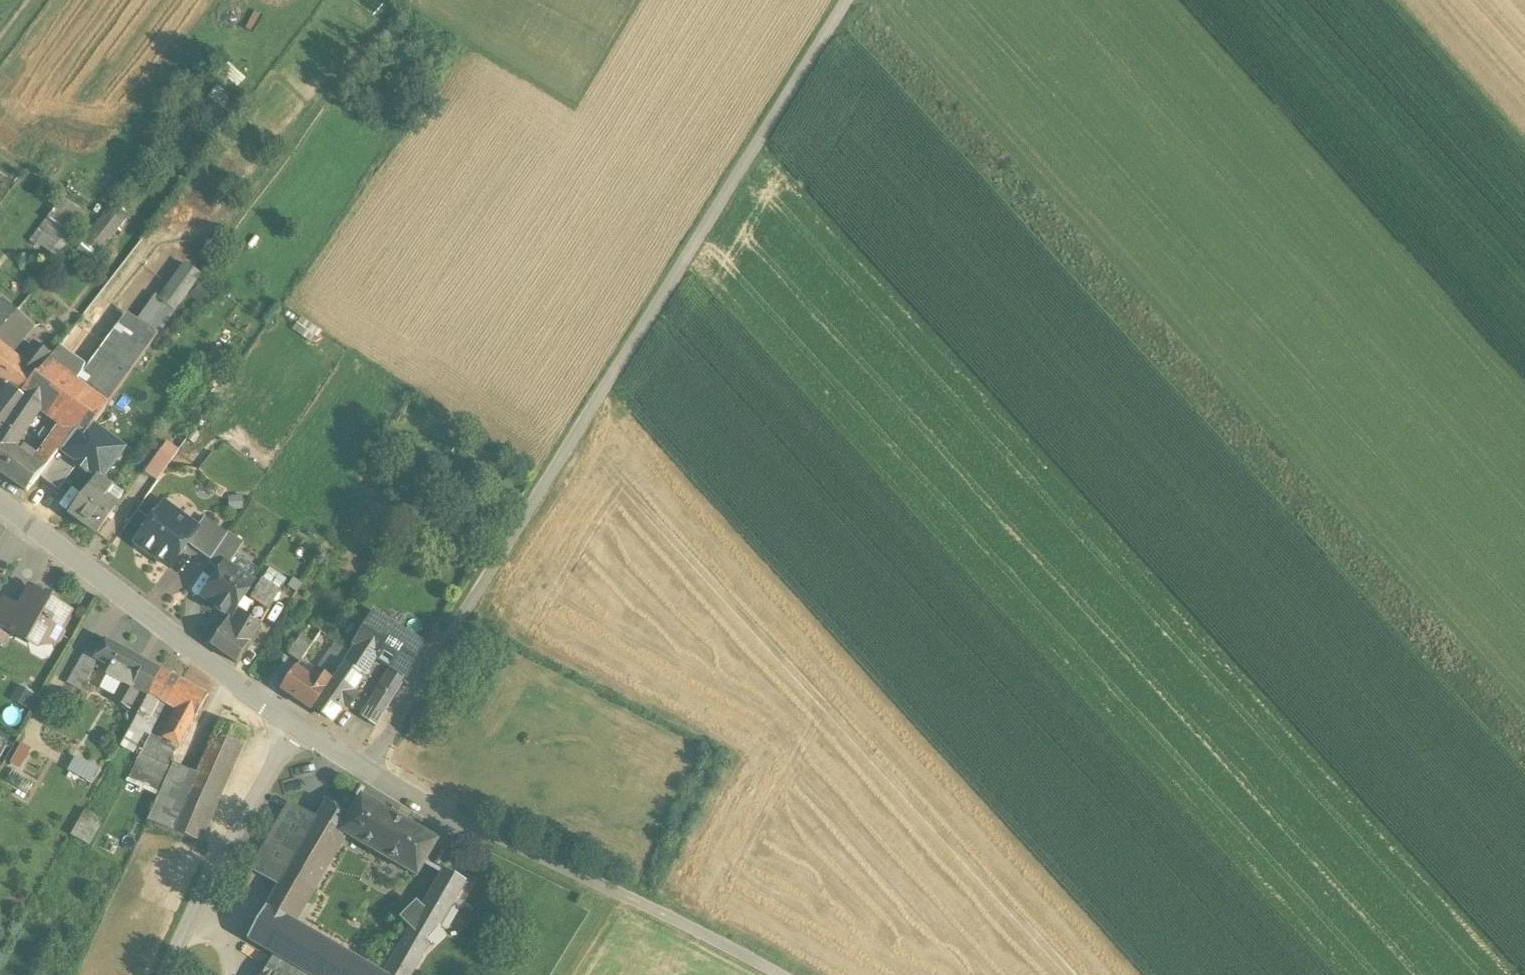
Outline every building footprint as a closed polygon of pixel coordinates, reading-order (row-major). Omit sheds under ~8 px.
[(85,215),(62,200),(30,242),(35,246),(37,243),(57,257),(72,237),(71,236),(79,226),(85,215)] [(112,206),(81,240),(97,254),(128,221),(112,206)] [(152,265),(137,253),(126,264),(143,276),(152,265)] [(126,264),(100,298),(114,310),(143,276),(126,264)] [(185,265),(159,300),(175,312),(201,276),(185,265)] [(100,298),(83,317),(100,330),(114,310),(100,298)] [(158,299),(90,392),(108,404),(175,312),(159,300),(158,299)] [(0,306),(0,330),(15,313),(2,303),(0,306)] [(0,330),(0,347),(7,353),(31,324),(16,311),(15,313),(0,330)] [(0,347),(0,380),(9,387),(21,395),(36,376),(35,375),(20,363),(7,353),(0,347)] [(83,365),(59,347),(48,361),(72,379),(83,365)] [(44,364),(29,352),(20,363),(35,375),(44,364)] [(72,379),(48,361),(37,376),(36,376),(21,395),(25,398),(40,408),(47,413),(73,379),(72,379)] [(73,379),(47,413),(61,422),(74,430),(84,438),(92,427),(100,415),(108,404),(90,392),(73,379)] [(21,395),(9,387),(4,394),(19,406),(25,398),(21,395)] [(0,399),(0,433),(19,406),(4,394),(0,399)] [(16,485),(31,465),(10,450),(40,408),(25,398),(19,406),(0,433),(0,473),(16,485)] [(61,422),(31,465),(41,472),(60,450),(74,430),(61,422)] [(88,470),(101,480),(123,450),(92,427),(84,438),(74,430),(60,450),(78,464),(77,466),(86,473),(88,470)] [(177,452),(166,444),(160,452),(171,460),(172,460),(177,452)] [(60,450),(38,475),(58,491),(77,466),(78,464),(60,450)] [(160,452),(145,473),(157,482),(172,460),(171,460),(160,452)] [(31,465),(16,485),(25,491),(38,475),(41,472),(31,465)] [(101,480),(97,478),(90,487),(103,496),(109,487),(110,488),(112,485),(110,487),(101,480)] [(103,496),(90,487),(71,514),(97,533),(117,507),(103,496)] [(174,520),(163,513),(153,512),(147,521),(147,525),(134,545),(156,560),(156,559),(171,568),(186,546),(197,529),(177,515),(174,520)] [(227,536),(203,520),(197,529),(186,546),(210,563),(227,536)] [(210,563),(208,566),(222,574),(226,567),(228,568),(243,546),(227,536),(210,563)] [(228,568),(226,567),(222,574),(217,582),(211,582),(206,591),(206,598),(205,600),(218,608),(216,611),(225,617),(228,614),(232,617),(253,584),(228,568)] [(280,591),(262,581),(251,601),(268,611),(280,591)] [(67,615),(29,593),(19,611),(9,629),(11,630),(13,632),(14,636),(27,643),(40,639),(50,645),(57,643),(61,636),(59,629),(67,615)] [(0,606),(0,642),(3,644),(11,630),(9,629),(19,611),(2,602),(0,606)] [(236,626),(229,622),(211,645),(236,664),(248,645),(260,625),(244,614),(236,626)] [(424,647),(374,615),(355,644),(375,658),(393,669),(406,677),(424,647)] [(94,635),(68,683),(81,691),(99,659),(96,657),(105,641),(94,635)] [(301,636),(288,655),(300,663),(312,644),(301,636)] [(161,671),(105,641),(96,657),(99,659),(112,665),(106,676),(123,685),(115,701),(129,711),(135,699),(143,703),(144,704),(148,695),(161,671)] [(375,658),(355,644),(342,664),(343,665),(362,677),(375,658)] [(336,655),(332,652),(318,671),(332,680),(343,665),(342,664),(333,658),(336,655)] [(332,680),(313,708),(332,721),(343,705),(348,708),(356,696),(351,693),(362,677),(343,665),(332,680)] [(311,679),(295,668),(280,690),(311,711),(313,708),(332,680),(318,671),(317,670),(311,679)] [(406,677),(393,669),(362,720),(375,728),(406,677)] [(161,671),(148,695),(166,705),(167,705),(180,681),(161,671)] [(208,696),(180,681),(167,705),(193,721),(194,719),(195,720),(208,696)] [(32,708),(38,695),(19,686),(12,700),(32,708)] [(166,705),(148,695),(144,704),(143,703),(132,723),(144,729),(151,733),(166,705)] [(167,705),(166,705),(151,733),(178,746),(179,747),(193,721),(167,705)] [(221,721),(196,777),(196,778),(172,833),(196,843),(243,734),(221,721)] [(144,729),(132,723),(127,732),(139,739),(144,729)] [(139,739),(127,732),(121,745),(133,751),(139,739)] [(178,746),(151,733),(141,755),(127,781),(158,797),(173,764),(173,754),(178,746)] [(31,749),(21,744),(11,763),(20,768),(31,749)] [(75,757),(69,772),(92,782),(99,768),(75,757)] [(196,778),(173,764),(158,797),(148,821),(172,833),(196,778)] [(435,845),(361,802),(351,821),(341,837),(342,838),(415,880),(423,866),(435,845)] [(290,807),(261,857),(288,872),(317,823),(290,807)] [(280,886),(267,908),(292,923),(342,838),(341,837),(351,821),(326,807),(317,823),(288,872),(280,886)] [(85,809),(71,834),(90,844),(104,820),(85,809)] [(288,872),(261,857),(253,871),(280,886),(288,872)] [(440,876),(423,866),(415,880),(432,890),(440,876)] [(421,909),(417,905),(411,913),(404,919),(403,919),(402,920),(410,928),(383,974),(413,974),(430,944),(431,945),(433,946),(445,935),(440,930),(440,929),(440,928),(466,883),(444,870),(440,876),(432,890),(421,909)] [(267,908),(248,941),(274,956),(306,974),(381,974),(292,923),(267,908)] [(274,956),(264,974),(306,974),(274,956)]
